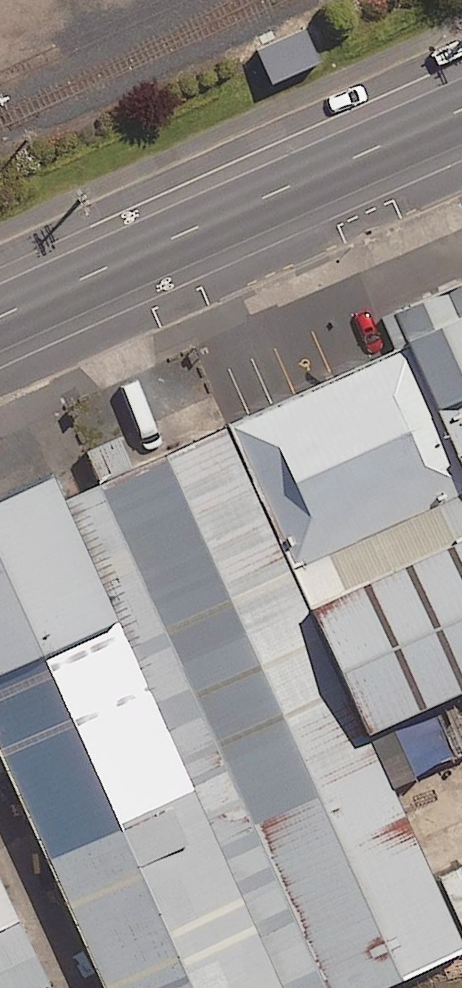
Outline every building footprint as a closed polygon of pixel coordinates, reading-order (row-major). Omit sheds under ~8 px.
[(318,67),(301,28),(256,48),(274,87),(318,67)] [(461,404),(461,240),(401,267),(461,404)] [(238,390),(303,535),(461,465),(461,448),(403,317),(238,390)] [(78,461),(312,985),(461,918),(461,891),(373,691),(318,568),(303,535),(238,390),(78,461)] [(143,987),(314,987),(312,985),(66,435),(0,465),(0,668),(143,987)] [(318,568),(373,691),(461,651),(461,504),(318,568)] [(36,880),(0,800),(0,896),(36,880)] [(36,880),(0,896),(0,987),(84,987),(36,880)]
